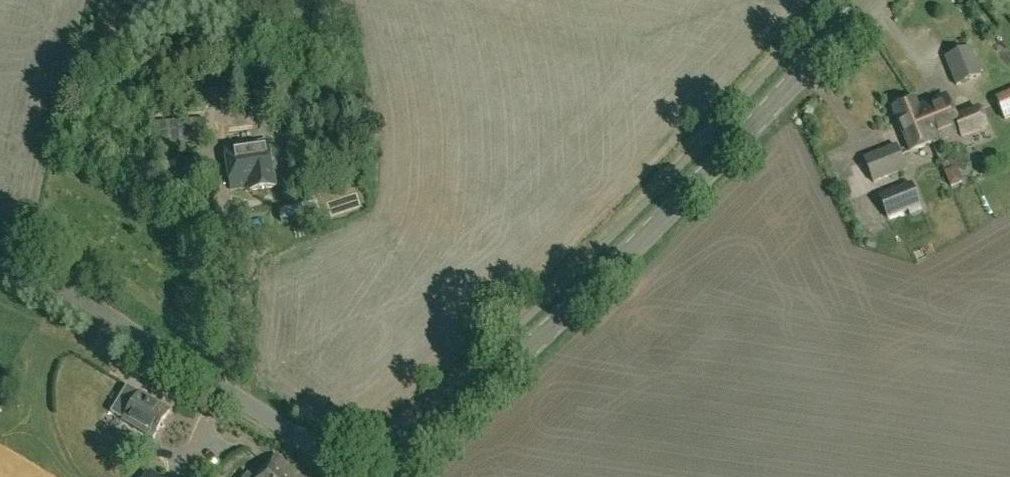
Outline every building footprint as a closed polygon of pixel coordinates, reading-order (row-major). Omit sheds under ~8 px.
[(969,49),(945,58),(955,86),(980,76),(969,49)] [(1009,118),(1009,93),(994,100),(1004,121),(1009,118)] [(976,106),(952,115),(945,97),(918,108),(932,143),(956,134),(958,138),(984,128),(976,106)] [(932,143),(918,108),(917,108),(913,100),(892,109),(909,152),(932,143)] [(209,140),(208,118),(155,123),(156,144),(209,140)] [(267,142),(225,149),(231,187),(250,184),(251,190),(274,187),(267,142)] [(874,182),(906,169),(897,144),(864,157),(874,182)] [(962,163),(947,169),(955,188),(969,183),(962,163)] [(918,186),(886,199),(895,222),(927,209),(918,186)] [(149,385),(136,405),(166,424),(178,405),(149,385)] [(258,476),(300,476),(276,456),(258,476)]
